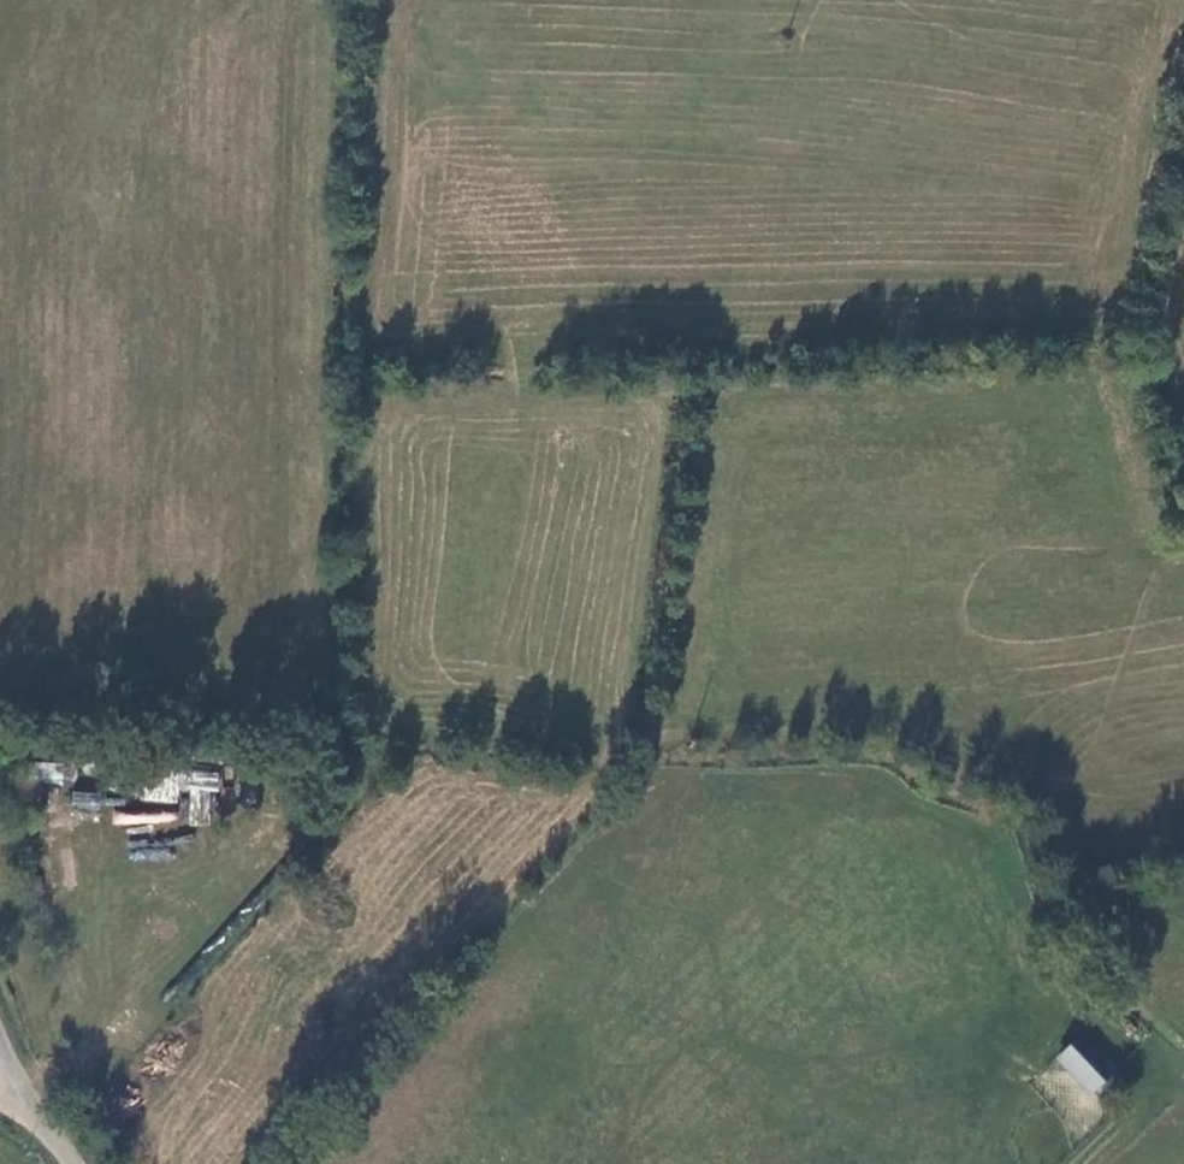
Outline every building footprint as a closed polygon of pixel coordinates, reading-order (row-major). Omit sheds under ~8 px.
[(186,771),(185,812),(113,811),(113,825),(217,828),(219,772),(186,771)] [(1069,1032),(1049,1054),(1085,1089),(1106,1068),(1069,1032)]
